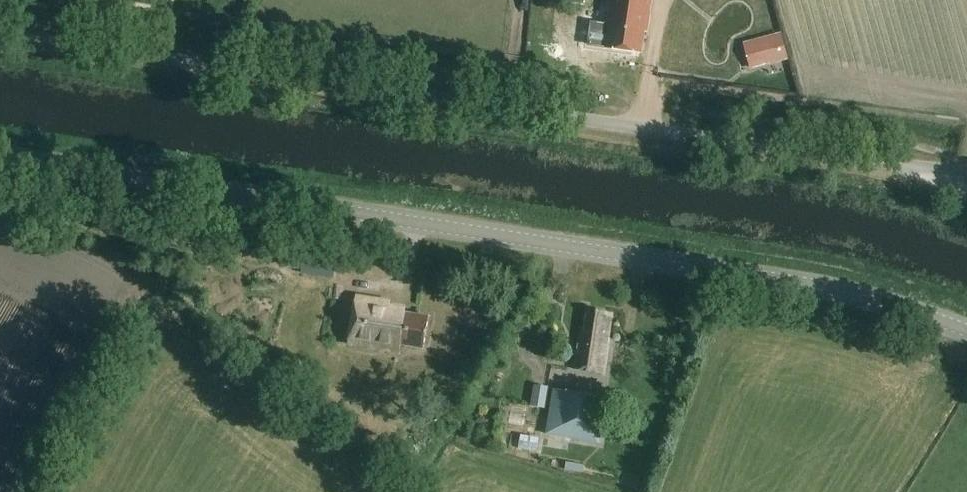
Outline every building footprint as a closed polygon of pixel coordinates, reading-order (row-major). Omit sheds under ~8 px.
[(646,0),(609,0),(606,24),(608,25),(605,46),(636,50),(641,11),(644,11),(646,0)] [(755,40),(762,66),(782,60),(776,34),(755,40)] [(334,279),(336,266),(304,261),(302,274),(334,279)] [(423,347),(429,316),(389,309),(388,301),(357,295),(349,342),(398,350),(400,343),(423,347)] [(606,318),(607,312),(588,310),(587,315),(582,314),(580,331),(583,332),(582,337),(579,337),(575,369),(603,372),(610,319),(606,318)] [(601,441),(607,395),(554,388),(548,434),(601,441)] [(576,456),(571,474),(594,479),(599,461),(576,456)]
